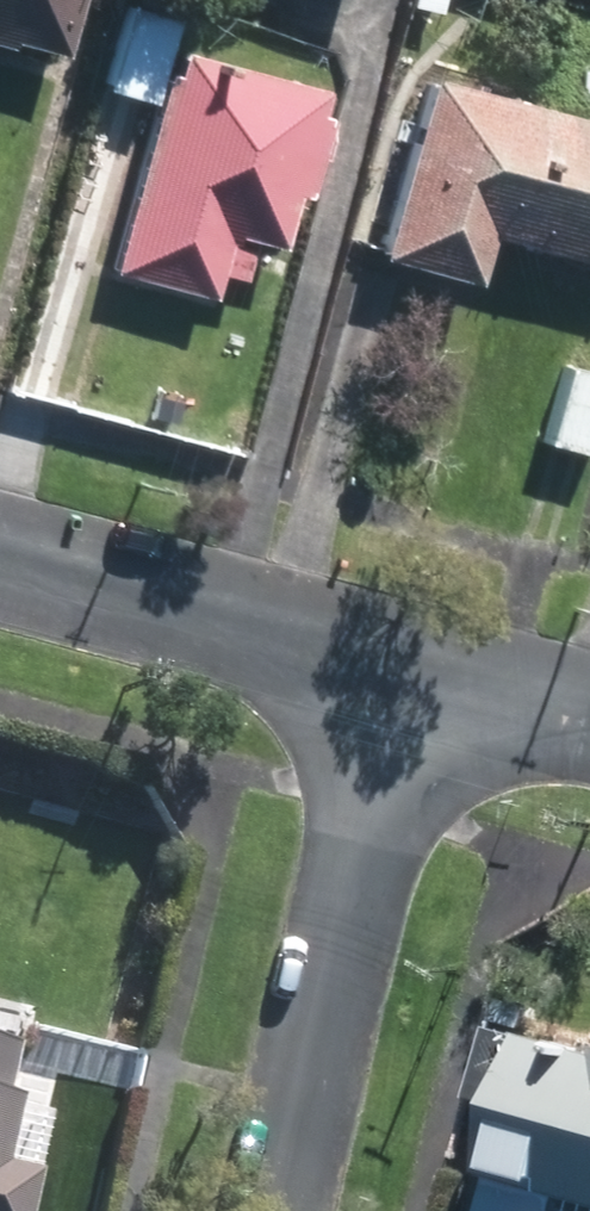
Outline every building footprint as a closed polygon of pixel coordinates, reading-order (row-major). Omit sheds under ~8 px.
[(70,0),(0,0),(0,37),(5,39),(7,33),(56,47),(70,0)] [(173,8),(141,0),(124,0),(102,80),(149,94),(173,8)] [(162,62),(109,264),(209,290),(216,264),(239,270),(250,229),(278,237),(291,188),(303,190),(324,107),(313,104),(319,77),(178,39),(170,64),(162,62)] [(577,61),(578,100),(589,100),(589,61),(577,61)] [(506,232),(542,97),(541,97),(424,65),(375,248),(474,274),(486,228),(505,232),(506,232)] [(506,232),(589,256),(589,110),(542,97),(506,232)] [(560,355),(539,436),(589,448),(589,363),(560,355)] [(523,1030),(486,1170),(589,1198),(589,1048),(523,1030)] [(15,1090),(2,1088),(13,1037),(0,1034),(0,1153),(15,1090)] [(33,1164),(0,1156),(0,1210),(22,1210),(33,1164)]
